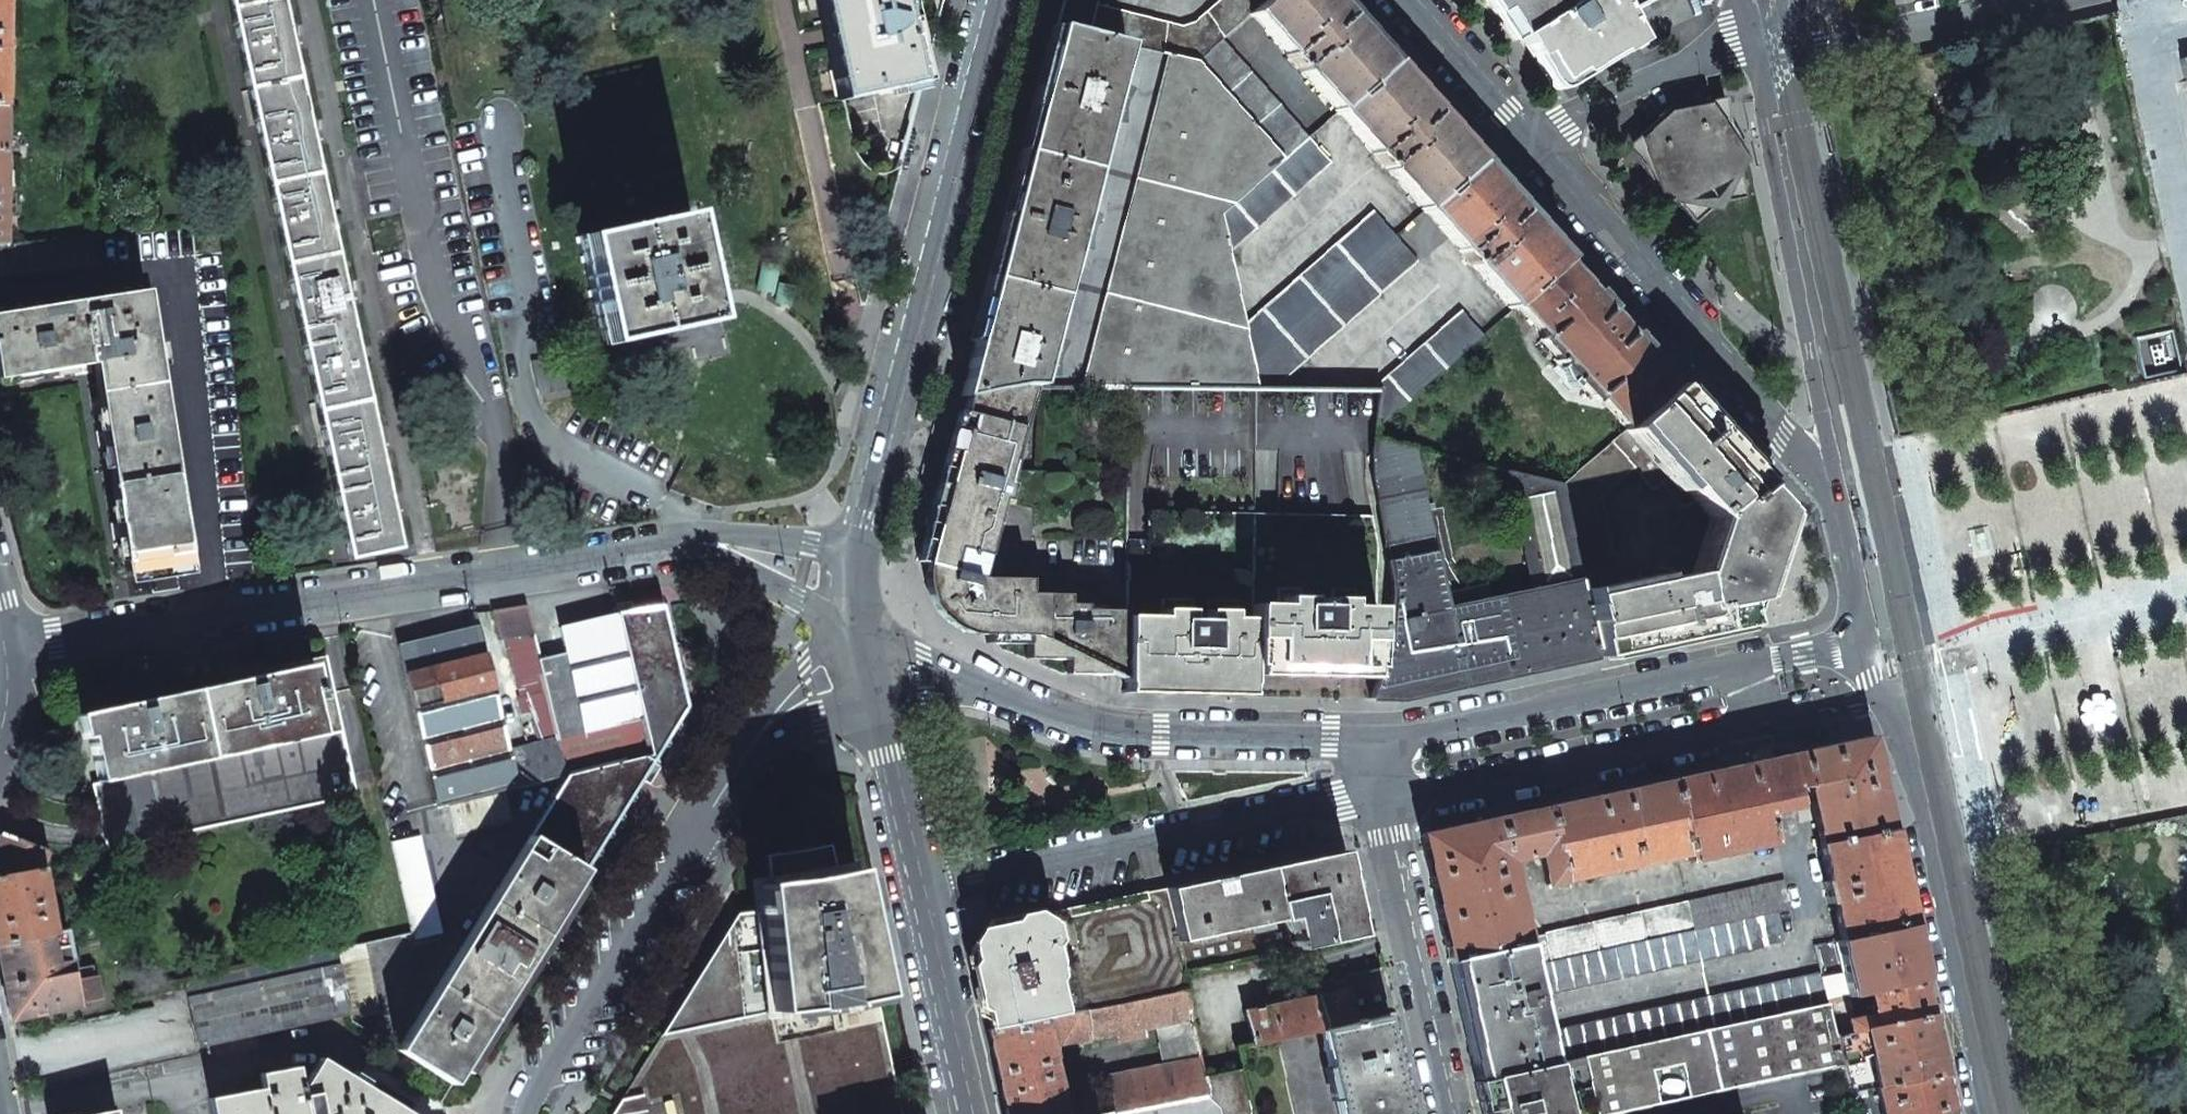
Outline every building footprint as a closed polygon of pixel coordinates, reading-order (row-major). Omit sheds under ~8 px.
[(350,559),(401,548),(283,0),(230,0),(350,559)] [(844,101),(915,86),(897,0),(823,0),(844,101)] [(915,86),(920,85),(937,20),(942,0),(897,0),(915,86)] [(1056,26),(1088,34),(1095,5),(1096,0),(1062,0),(1056,26)] [(1088,34),(1124,42),(1168,53),(1197,60),(1221,40),(1251,14),(1266,0),(1220,0),(1194,23),(1180,26),(1095,5),(1088,34)] [(1251,14),(1338,111),(1392,64),(1348,15),(1335,0),(1266,0),(1251,14)] [(1492,14),(1501,10),(1517,37),(1561,8),(1556,0),(1483,0),(1492,14)] [(1517,37),(1530,57),(1537,53),(1546,67),(1556,82),(1574,71),(1577,74),(1612,52),(1615,56),(1637,42),(1623,16),(1615,0),(1575,0),(1571,2),(1561,8),(1517,37)] [(1561,8),(1571,2),(1570,0),(1556,0),(1561,8)] [(1623,16),(1652,0),(1615,0),(1623,16)] [(1034,389),(1124,42),(1088,34),(1056,26),(1040,89),(1010,205),(972,351),(960,396),(966,395),(1005,388),(1024,389),(1034,389)] [(1221,40),(1197,60),(1285,158),(1308,138),(1221,40)] [(1168,53),(1082,389),(1125,389),(1259,390),(1253,360),(1245,323),(1229,250),(1222,214),(1285,158),(1197,60),(1168,53)] [(1392,64),(1338,111),(1424,211),(1478,162),(1435,113),(1392,64)] [(1655,120),(1624,147),(1647,176),(1660,204),(1679,206),(1694,224),(1709,209),(1719,211),(1724,202),(1745,198),(1738,164),(1748,159),(1729,123),(1724,97),(1667,109),(1655,120)] [(1222,214),(1229,250),(1329,162),(1308,138),(1285,158),(1222,214)] [(1478,162),(1424,211),(1512,308),(1517,304),(1565,260),(1521,211),(1478,162)] [(1245,323),(1253,360),(1395,235),(1373,211),(1245,323)] [(580,237),(604,344),(711,322),(687,214),(580,237)] [(1253,360),(1259,390),(1270,390),(1417,260),(1395,235),(1253,360)] [(1565,260),(1517,304),(1545,337),(1541,340),(1595,401),(1599,398),(1626,428),(1629,426),(1675,385),(1620,323),(1565,260)] [(127,577),(128,577),(131,576),(190,567),(146,290),(0,314),(0,379),(92,365),(127,577)] [(1380,390),(1377,429),(1484,334),(1461,310),(1371,390),(1380,390)] [(1641,586),(1586,597),(1599,657),(1746,626),(1742,607),(1740,601),(1731,602),(1764,493),(1759,488),(1763,484),(1675,385),(1629,426),(1671,474),(1706,515),(1713,521),(1695,575),(1687,576),(1641,586)] [(936,490),(918,561),(926,563),(925,569),(925,584),(927,596),(929,603),(936,611),(943,617),(950,623),(962,630),(971,635),(983,636),(987,635),(986,644),(1026,645),(1026,660),(1066,661),(1065,673),(1086,674),(1106,674),(1125,680),(1126,611),(1086,611),(1086,605),(1069,605),(1069,602),(1029,601),(1029,587),(989,586),(989,580),(981,580),(976,579),(994,502),(1006,504),(1013,473),(1034,389),(1024,389),(1005,388),(966,395),(947,469),(950,470),(948,476),(946,484),(943,484),(939,486),(936,489),(936,490)] [(1562,484),(1578,562),(1612,554),(1599,496),(1633,464),(1654,488),(1662,483),(1671,474),(1629,426),(1626,428),(1562,484)] [(1373,478),(1387,561),(1435,550),(1423,492),(1414,448),(1376,440),(1373,478)] [(1507,471),(1533,593),(1582,583),(1578,562),(1562,484),(1507,471)] [(1128,549),(1130,472),(1013,473),(1006,504),(994,502),(976,579),(981,580),(989,580),(989,586),(1029,587),(1029,601),(1069,602),(1069,605),(1086,605),(1086,611),(1126,611),(1128,549)] [(1671,474),(1662,483),(1682,506),(1706,515),(1671,474)] [(1764,493),(1731,602),(1740,601),(1742,607),(1754,600),(1780,513),(1764,493)] [(1682,506),(1661,567),(1687,576),(1695,575),(1713,521),(1706,515),(1682,506)] [(1253,516),(1253,515),(1148,513),(1148,549),(1128,549),(1126,611),(1125,680),(1132,685),(1250,687),(1250,678),(1250,667),(1253,516)] [(1373,670),(1376,548),(1371,518),(1253,516),(1250,667),(1373,670)] [(1388,638),(1369,699),(1402,700),(1532,671),(1599,657),(1586,597),(1582,583),(1533,593),(1448,611),(1435,550),(1387,561),(1393,591),(1388,638)] [(1638,580),(1641,586),(1687,576),(1661,567),(1637,572),(1638,580)] [(493,611),(492,611),(499,641),(506,639),(533,634),(526,606),(493,611)] [(633,611),(616,613),(650,753),(568,774),(530,836),(585,871),(620,815),(648,769),(688,706),(663,606),(633,611)] [(557,738),(566,774),(568,774),(650,753),(616,613),(560,627),(566,652),(552,655),(539,659),(546,690),(557,734),(557,738)] [(433,638),(399,646),(405,670),(483,651),(478,627),(433,638)] [(533,634),(506,639),(520,696),(546,690),(539,659),(533,634)] [(483,651),(405,670),(416,711),(495,692),(483,651)] [(325,656),(265,669),(267,674),(304,666),(320,736),(341,731),(333,692),(325,656)] [(142,701),(83,714),(89,738),(99,784),(320,736),(304,666),(267,674),(249,678),(142,701)] [(1373,670),(1250,667),(1250,678),(1311,679),(1373,681),(1373,670)] [(1250,687),(1132,685),(1125,680),(1125,696),(1202,697),(1250,698),(1250,687)] [(520,696),(518,697),(522,713),(532,711),(539,738),(557,734),(546,690),(520,696)] [(495,692),(416,711),(439,805),(449,803),(504,789),(518,786),(509,751),(495,692)] [(2101,702),(2100,692),(2090,692),(2090,703),(2081,698),(2076,708),(2085,712),(2077,718),(2083,727),(2092,721),(2092,732),(2103,731),(2102,721),(2112,725),(2117,716),(2107,711),(2116,705),(2110,696),(2101,702)] [(99,784),(93,785),(93,787),(107,849),(356,795),(341,731),(320,736),(99,784)] [(1801,752),(1808,785),(1807,785),(1820,844),(1891,829),(1880,782),(1875,758),(1871,737),(1801,752)] [(557,738),(509,751),(518,786),(566,774),(557,738)] [(1787,755),(1670,780),(1687,854),(1688,861),(1773,842),(1766,813),(1796,806),(1792,788),(1807,785),(1808,785),(1801,752),(1787,755)] [(1610,793),(1547,807),(1563,881),(1687,854),(1670,780),(1610,793)] [(504,789),(449,803),(456,833),(511,820),(504,789)] [(1496,818),(1420,834),(1435,901),(1448,961),(1527,945),(1509,861),(1538,854),(1545,886),(1563,881),(1547,807),(1496,818)] [(1891,829),(1820,844),(1827,880),(1822,881),(1827,903),(1832,902),(1840,939),(1912,925),(1901,874),(1891,829)] [(0,832),(0,833),(0,875),(42,868),(48,850),(0,832)] [(420,836),(391,842),(413,940),(442,934),(420,836)] [(585,871),(530,836),(397,1049),(452,1084),(470,1055),(507,996),(553,922),(585,871)] [(789,853),(766,855),(770,883),(836,871),(829,844),(805,850),(789,853)] [(1343,851),(1166,889),(1176,942),(1290,918),(1296,950),(1362,935),(1343,851)] [(0,875),(0,944),(55,933),(42,868),(0,875)] [(770,883),(755,884),(759,911),(770,1012),(877,995),(867,950),(865,938),(862,927),(849,868),(836,871),(770,883)] [(1784,881),(1687,902),(1693,931),(1776,913),(1790,910),(1784,881)] [(1057,987),(1064,1015),(1183,990),(1186,989),(1183,973),(1176,942),(1166,889),(1041,917),(1047,921),(1060,982),(1057,987)] [(759,911),(737,914),(718,944),(699,975),(680,1005),(661,1035),(770,1012),(759,911)] [(1776,913),(1693,931),(1700,960),(1783,943),(1776,913)] [(988,1016),(990,1031),(1024,1024),(1042,1020),(1053,1018),(1064,1015),(1057,987),(1060,982),(1047,921),(1041,917),(985,929),(978,940),(970,953),(973,963),(983,1014),(988,1016)] [(1919,958),(1912,925),(1840,939),(1835,941),(1848,998),(1869,994),(1924,981),(1919,958)] [(0,944),(0,963),(3,981),(10,1018),(95,1001),(97,996),(93,966),(74,969),(67,930),(55,933),(0,944)] [(1693,931),(1532,966),(1538,996),(1700,960),(1693,931)] [(365,943),(336,950),(351,1015),(351,1021),(381,1014),(365,943)] [(1527,945),(1448,961),(1462,1025),(1474,1081),(1552,1064),(1546,1033),(1538,996),(1532,966),(1527,945)] [(336,950),(186,983),(194,1023),(200,1048),(351,1015),(336,950)] [(1220,966),(1183,973),(1186,989),(1192,1020),(1200,1062),(1203,1076),(1243,1069),(1238,1048),(1220,966)] [(1819,974),(1708,998),(1715,1028),(1827,1003),(1819,974)] [(1924,981),(1869,994),(1873,1013),(1845,1019),(1848,1033),(1864,1029),(1931,1014),(1930,1009),(1924,981)] [(1386,982),(1349,990),(1356,1022),(1386,1016),(1393,1014),(1386,982)] [(1064,1015),(1053,1018),(1060,1047),(1156,1027),(1192,1020),(1186,989),(1183,990),(1064,1015)] [(1349,990),(1244,1013),(1250,1045),(1320,1030),(1356,1022),(1349,990)] [(661,1035),(622,1098),(621,1099),(643,1095),(646,1112),(636,1113),(902,1113),(897,1092),(877,995),(770,1012),(661,1035)] [(1708,998),(1546,1033),(1552,1064),(1715,1028),(1708,998)] [(1552,1064),(1565,1113),(1611,1113),(1664,1102),(1841,1064),(1834,1037),(1827,1003),(1715,1028),(1552,1064)] [(1931,1014),(1864,1029),(1865,1037),(1873,1078),(1876,1089),(1945,1073),(1941,1055),(1931,1014)] [(1320,1030),(1338,1113),(1407,1113),(1397,1064),(1386,1016),(1356,1022),(1320,1030)] [(988,1032),(999,1084),(1005,1113),(1063,1113),(1042,1020),(1024,1024),(990,1031),(988,1032)] [(1192,1020),(1156,1027),(1164,1070),(1200,1062),(1192,1020)] [(1848,1033),(1834,1037),(1841,1064),(1841,1066),(1861,1061),(1856,1039),(1865,1037),(1864,1029),(1848,1033)] [(1238,1048),(1243,1069),(1252,1113),(1338,1113),(1320,1030),(1250,1045),(1238,1048)] [(1841,1066),(1845,1085),(1873,1078),(1865,1037),(1856,1039),(1861,1061),(1841,1066)] [(212,1113),(411,1113),(321,1058),(304,1086),(302,1086),(297,1067),(260,1074),(263,1089),(209,1099),(212,1113)] [(1109,1081),(1115,1113),(1116,1113),(1206,1095),(1203,1076),(1200,1062),(1164,1070),(1109,1081)] [(1474,1081),(1481,1113),(1565,1113),(1552,1064),(1474,1081)] [(1203,1076),(1206,1095),(1219,1107),(1221,1113),(1252,1113),(1243,1069),(1203,1076)] [(1876,1089),(1881,1113),(1954,1113),(1947,1085),(1945,1073),(1876,1089)] [(1873,1078),(1845,1085),(1848,1095),(1864,1092),(1876,1089),(1873,1078)] [(1873,1113),(1881,1113),(1876,1089),(1864,1092),(1866,1098),(1859,1099),(1862,1111),(1872,1110),(1873,1113)] [(1864,1092),(1848,1095),(1852,1113),(1857,1112),(1862,1111),(1859,1099),(1866,1098),(1864,1092)] [(621,1099),(617,1107),(612,1113),(636,1113),(646,1112),(643,1095),(621,1099)] [(1219,1107),(1206,1095),(1116,1113),(1221,1113),(1219,1107)]
